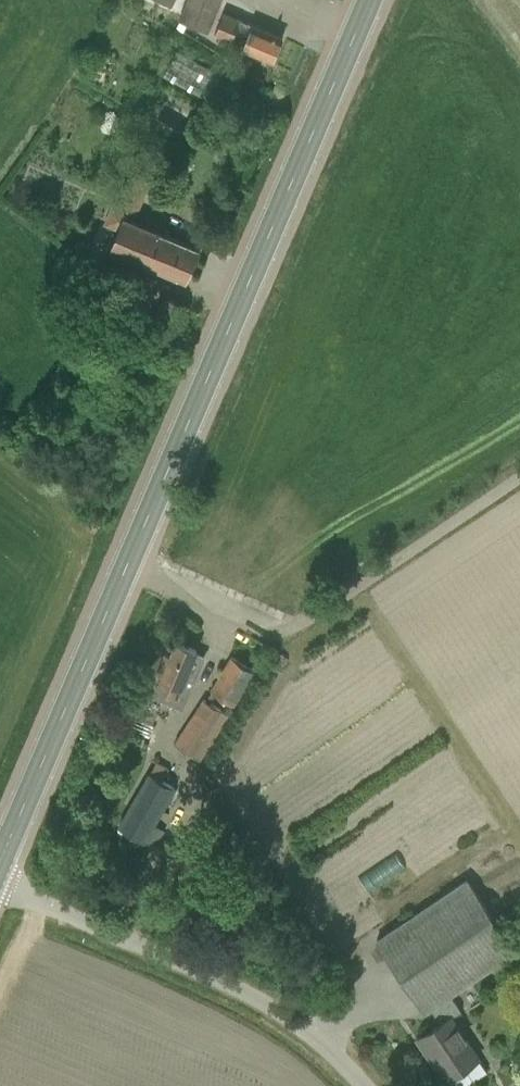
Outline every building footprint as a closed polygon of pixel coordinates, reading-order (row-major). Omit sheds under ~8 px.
[(180,0),(138,0),(175,15),(180,0)] [(174,19),(207,32),(218,3),(220,0),(182,0),(174,19)] [(223,13),(215,34),(231,40),(229,43),(272,62),(282,38),(223,13)] [(203,102),(216,79),(176,57),(164,81),(203,102)] [(118,229),(117,232),(192,263),(198,247),(133,221),(149,182),(131,174),(118,206),(112,204),(105,224),(118,229)] [(117,233),(110,248),(185,280),(192,264),(117,233)] [(162,687),(157,698),(182,709),(204,656),(195,653),(196,650),(176,641),(171,655),(165,652),(157,670),(163,673),(157,685),(162,687)] [(175,743),(201,759),(254,672),(231,656),(210,691),(215,694),(209,703),(203,699),(175,743)] [(156,762),(119,827),(144,841),(153,824),(175,787),(162,780),(169,770),(156,762)] [(376,940),(425,1013),(430,1009),(440,1023),(416,1039),(425,1052),(428,1050),(448,1079),(451,1077),(457,1085),(464,1085),(486,1071),(477,1059),(479,1058),(451,1017),(461,1010),(450,995),(515,952),(496,923),(466,879),(394,928),(376,940)] [(510,1058),(516,1067),(519,1065),(519,1053),(510,1058)]
